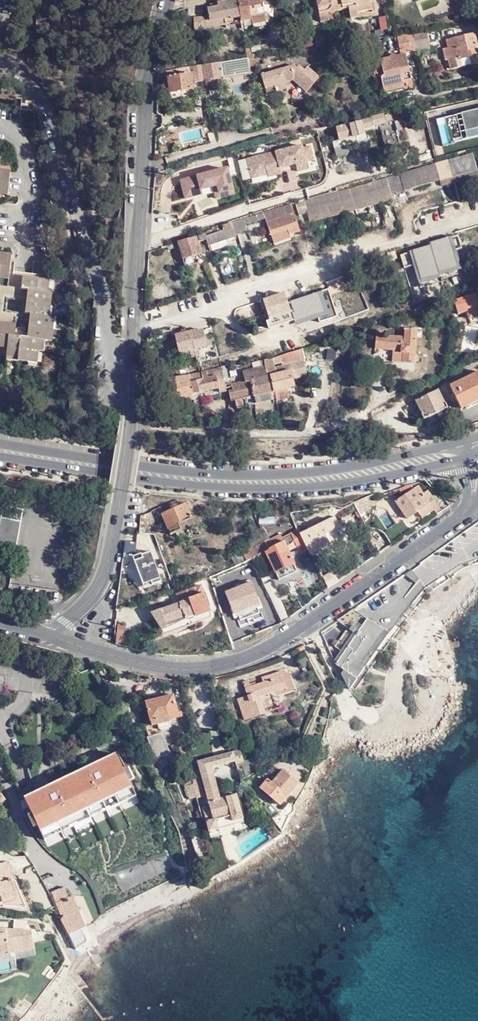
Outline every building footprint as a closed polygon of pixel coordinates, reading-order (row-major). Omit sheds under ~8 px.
[(247,0),(236,0),(216,4),(217,8),(218,14),(222,13),(223,19),(225,25),(250,21),(247,0)] [(250,17),(263,15),(262,8),(260,0),(247,0),(250,17)] [(342,10),(342,7),(341,0),(316,0),(318,15),(342,10)] [(342,7),(348,6),(349,15),(372,11),(370,0),(341,0),(342,7)] [(269,7),(262,8),(263,15),(264,22),(276,20),(274,6),(269,7)] [(210,9),(206,10),(208,18),(208,21),(223,19),(222,13),(218,14),(217,8),(210,9)] [(263,15),(250,17),(250,21),(251,24),(264,22),(263,15)] [(208,18),(200,19),(201,29),(209,27),(208,21),(208,18)] [(200,19),(193,19),(193,37),(201,37),(201,29),(200,19)] [(223,19),(208,21),(209,27),(225,25),(223,19)] [(417,52),(417,53),(431,50),(428,33),(413,36),(417,52)] [(473,34),(447,41),(449,50),(443,51),(446,63),(449,62),(451,70),(462,67),(460,60),(477,56),(477,53),(473,34)] [(417,52),(413,36),(405,38),(407,49),(408,53),(417,52)] [(304,37),(304,46),(322,46),(322,37),(304,37)] [(407,49),(405,38),(398,39),(400,50),(407,49)] [(411,76),(407,56),(381,62),(385,79),(392,77),(392,81),(411,76)] [(251,75),(249,61),(221,65),(223,80),(226,80),(251,76),(251,75)] [(221,65),(217,65),(202,68),(205,83),(223,80),(221,65)] [(261,77),(265,89),(274,87),(275,92),(287,89),(286,86),(291,84),(291,82),(292,81),(305,93),(319,77),(307,67),(305,69),(300,65),(297,68),(294,66),(261,77)] [(202,68),(190,69),(191,75),(192,78),(195,78),(195,84),(205,83),(202,68)] [(190,69),(168,73),(169,78),(191,75),(190,69)] [(383,72),(380,73),(384,93),(404,89),(403,83),(412,80),(411,76),(392,81),(392,77),(385,79),(383,72)] [(193,90),(192,78),(191,75),(169,78),(171,94),(193,90)] [(223,80),(205,83),(206,92),(220,90),(220,87),(226,86),(226,80),(223,80)] [(412,80),(403,83),(404,89),(384,93),(385,96),(414,89),(414,87),(412,80)] [(181,92),(171,94),(172,102),(183,101),(181,92)] [(437,120),(443,147),(456,144),(455,139),(466,137),(467,137),(477,134),(477,110),(461,114),(465,130),(449,133),(446,118),(437,120)] [(461,114),(446,118),(449,133),(465,130),(461,114)] [(392,118),(392,116),(336,130),(339,143),(365,137),(364,132),(373,130),(373,129),(379,127),(386,153),(401,149),(397,134),(402,133),(398,116),(392,118)] [(133,136),(133,128),(124,128),(124,136),(133,136)] [(277,152),(281,168),(297,165),(299,172),(309,169),(307,162),(315,160),(312,147),(304,149),(303,146),(277,152)] [(477,171),(472,150),(446,158),(451,178),(477,171)] [(269,177),(282,174),(281,168),(277,152),(248,159),(253,179),(269,175),(269,177)] [(451,178),(446,158),(426,164),(422,166),(401,173),(406,191),(451,178)] [(8,188),(10,168),(0,167),(0,187),(8,188)] [(233,183),(229,169),(177,182),(182,200),(194,197),(193,193),(198,192),(214,188),(233,183)] [(477,171),(451,178),(406,191),(407,197),(477,176),(477,173),(477,171)] [(406,191),(401,173),(386,177),(391,195),(406,191)] [(379,199),(391,195),(386,177),(373,181),(379,199)] [(366,203),(379,199),(373,181),(361,184),(366,203)] [(233,183),(214,188),(217,199),(236,195),(233,183)] [(366,203),(361,184),(349,188),(354,206),(366,203)] [(354,206),(349,188),(335,192),(340,210),(354,206)] [(393,201),(407,197),(406,191),(391,195),(393,201)] [(323,195),(328,214),(340,210),(335,192),(323,195)] [(323,195),(313,199),(318,216),(328,214),(323,195)] [(393,201),(391,195),(379,199),(366,203),(354,206),(340,210),(328,214),(318,216),(319,222),(393,201)] [(313,199),(306,201),(309,216),(310,219),(318,216),(313,199)] [(301,233),(294,204),(264,213),(265,219),(270,237),(288,232),(289,236),(301,233)] [(265,219),(264,213),(244,219),(243,219),(246,227),(265,219)] [(246,227),(243,219),(231,224),(236,237),(247,233),(246,227)] [(236,237),(231,224),(204,235),(197,237),(198,244),(207,241),(209,247),(226,242),(236,239),(236,237)] [(288,232),(270,237),(273,244),(290,240),(289,236),(288,232)] [(460,265),(457,253),(454,254),(453,250),(456,249),(461,247),(458,234),(430,242),(431,245),(400,253),(404,266),(416,263),(417,268),(414,268),(417,280),(439,274),(439,272),(460,265)] [(198,244),(197,237),(179,242),(178,243),(179,245),(183,260),(201,255),(198,244)] [(226,242),(209,247),(210,254),(228,248),(226,242)] [(8,275),(10,255),(0,253),(0,274),(8,275)] [(201,255),(183,260),(184,265),(203,260),(201,255)] [(43,278),(45,262),(32,260),(30,277),(21,276),(17,312),(28,314),(25,336),(13,334),(14,323),(0,321),(0,342),(6,343),(5,348),(4,356),(16,357),(15,360),(35,363),(37,351),(38,339),(44,339),(45,340),(48,314),(43,313),(46,290),(41,289),(43,278)] [(51,291),(46,290),(43,313),(48,314),(51,291)] [(286,294),(265,301),(268,309),(271,321),(292,314),(286,294)] [(463,299),(469,319),(477,316),(477,294),(463,299)] [(405,356),(403,364),(414,365),(419,332),(399,329),(397,339),(377,336),(375,350),(402,354),(402,356),(405,356)] [(208,347),(203,331),(192,334),(191,332),(176,336),(181,355),(208,347)] [(287,354),(286,354),(290,365),(306,361),(303,350),(303,349),(287,354)] [(374,360),(403,364),(405,356),(402,356),(402,354),(375,350),(374,360)] [(290,365),(286,354),(264,361),(265,365),(269,379),(271,378),(291,372),(290,365)] [(242,372),(245,382),(245,385),(250,384),(269,379),(265,365),(242,372)] [(188,376),(188,377),(193,396),(218,390),(219,393),(227,391),(226,389),(225,386),(221,369),(214,370),(214,371),(188,376)] [(450,385),(461,408),(477,400),(477,371),(450,385)] [(295,387),(291,372),(271,378),(275,392),(276,392),(277,400),(287,398),(285,389),(295,387)] [(166,380),(165,380),(171,400),(193,396),(188,377),(166,380)] [(269,379),(250,384),(254,398),(275,392),(271,378),(269,379)] [(245,382),(232,386),(232,387),(233,391),(228,392),(231,404),(236,403),(237,410),(247,408),(245,400),(254,398),(250,384),(245,385),(245,382)] [(438,390),(432,393),(427,395),(416,400),(424,419),(429,417),(430,417),(443,412),(443,410),(447,408),(438,390)] [(275,392),(254,398),(256,405),(276,399),(275,392)] [(429,502),(423,494),(417,487),(396,503),(408,519),(429,504),(429,502)] [(432,499),(431,497),(426,491),(423,494),(429,502),(432,499)] [(450,506),(440,491),(431,497),(432,499),(429,502),(429,504),(435,511),(438,515),(450,506)] [(180,524),(192,519),(185,504),(162,514),(165,521),(171,536),(182,531),(180,524)] [(429,504),(418,512),(422,517),(423,519),(435,511),(429,504)] [(418,512),(408,519),(412,524),(422,517),(418,512)] [(158,515),(150,519),(153,526),(161,522),(158,515)] [(150,519),(142,524),(145,530),(153,526),(150,519)] [(194,525),(192,519),(180,524),(182,531),(194,525)] [(332,520),(314,529),(318,535),(335,527),(332,520)] [(135,527),(137,531),(138,534),(145,530),(142,524),(135,527)] [(335,527),(318,535),(324,548),(341,540),(335,527)] [(314,529),(302,535),(304,541),(310,553),(311,555),(324,548),(318,535),(314,529)] [(301,533),(293,537),(303,557),(310,553),(304,541),(302,535),(301,533)] [(324,548),(311,555),(314,560),(343,545),(341,540),(324,548)] [(283,542),(268,550),(268,552),(266,553),(276,574),(284,569),(288,577),(298,572),(283,543),(283,542)] [(266,544),(265,544),(243,557),(247,563),(248,562),(252,560),(266,553),(268,552),(268,550),(266,544)] [(158,584),(151,552),(132,557),(139,588),(158,584)] [(154,558),(158,579),(166,578),(162,557),(154,558)] [(232,580),(248,573),(247,568),(230,576),(232,580)] [(284,569),(276,574),(280,581),(288,577),(284,569)] [(249,572),(248,573),(232,580),(231,581),(237,595),(255,586),(249,572)] [(324,581),(328,589),(335,585),(331,578),(324,581)] [(210,609),(203,587),(178,595),(181,604),(186,620),(197,617),(196,613),(210,609)] [(181,604),(152,614),(162,631),(168,628),(167,625),(186,619),(181,604)] [(197,617),(198,618),(211,613),(210,609),(196,613),(197,617)] [(351,623),(347,629),(356,635),(365,621),(360,617),(354,626),(351,623)] [(382,632),(366,621),(365,621),(356,635),(347,629),(334,646),(343,653),(335,663),(343,669),(355,677),(363,668),(358,664),(382,632)] [(355,677),(343,669),(340,673),(345,690),(355,677)] [(263,679),(265,683),(271,681),(275,691),(287,687),(282,673),(263,679)] [(275,691),(271,681),(265,683),(246,689),(255,717),(266,713),(261,696),(275,691)] [(169,716),(179,714),(174,696),(147,702),(152,720),(169,716)] [(249,697),(240,700),(245,720),(255,717),(249,697)] [(150,737),(163,732),(160,723),(147,728),(150,737)] [(165,732),(163,732),(150,737),(148,738),(152,748),(164,744),(169,742),(165,732)] [(173,752),(169,742),(164,744),(168,753),(173,752)] [(164,744),(152,748),(156,758),(168,753),(164,744)] [(82,772),(69,779),(90,819),(135,796),(126,777),(130,775),(125,767),(121,769),(114,756),(101,763),(103,766),(84,775),(82,772)] [(103,766),(101,763),(82,772),(84,775),(103,766)] [(298,783),(283,770),(272,783),(268,780),(260,789),(279,806),(298,783)] [(203,778),(215,820),(242,813),(237,796),(221,800),(214,775),(203,778)] [(90,819),(69,779),(56,786),(58,789),(39,799),(37,796),(24,803),(31,816),(27,818),(31,826),(35,824),(37,828),(44,843),(90,819)] [(58,789),(56,786),(37,796),(39,799),(58,789)] [(218,822),(215,820),(214,820),(211,820),(209,822),(209,825),(209,828),(212,829),(214,829),(217,828),(218,825),(218,822)] [(5,865),(0,866),(0,901),(11,898),(10,896),(13,895),(5,865)] [(54,886),(45,890),(66,932),(83,923),(67,893),(60,896),(54,886)] [(0,927),(0,940),(6,939),(8,950),(8,952),(34,946),(30,929),(0,927)]
